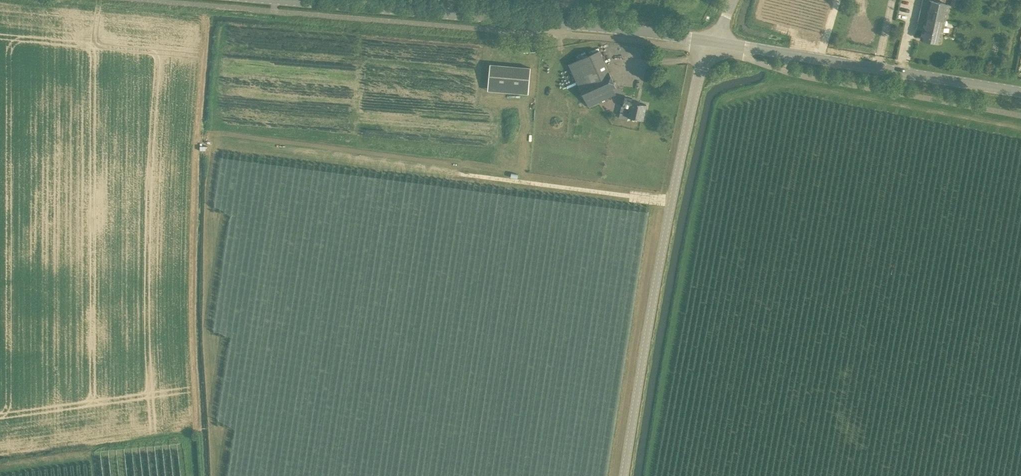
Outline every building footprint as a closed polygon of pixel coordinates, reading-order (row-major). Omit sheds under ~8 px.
[(921,10),(927,12),(921,39),(941,43),(949,4),(928,0),(923,0),(921,10)] [(589,107),(616,95),(614,91),(614,90),(614,89),(617,87),(609,72),(600,50),(569,64),(589,107)] [(531,67),(490,64),(488,91),(529,94),(531,67)] [(622,106),(629,108),(628,117),(644,120),(647,105),(631,101),(631,99),(625,97),(622,106)]
